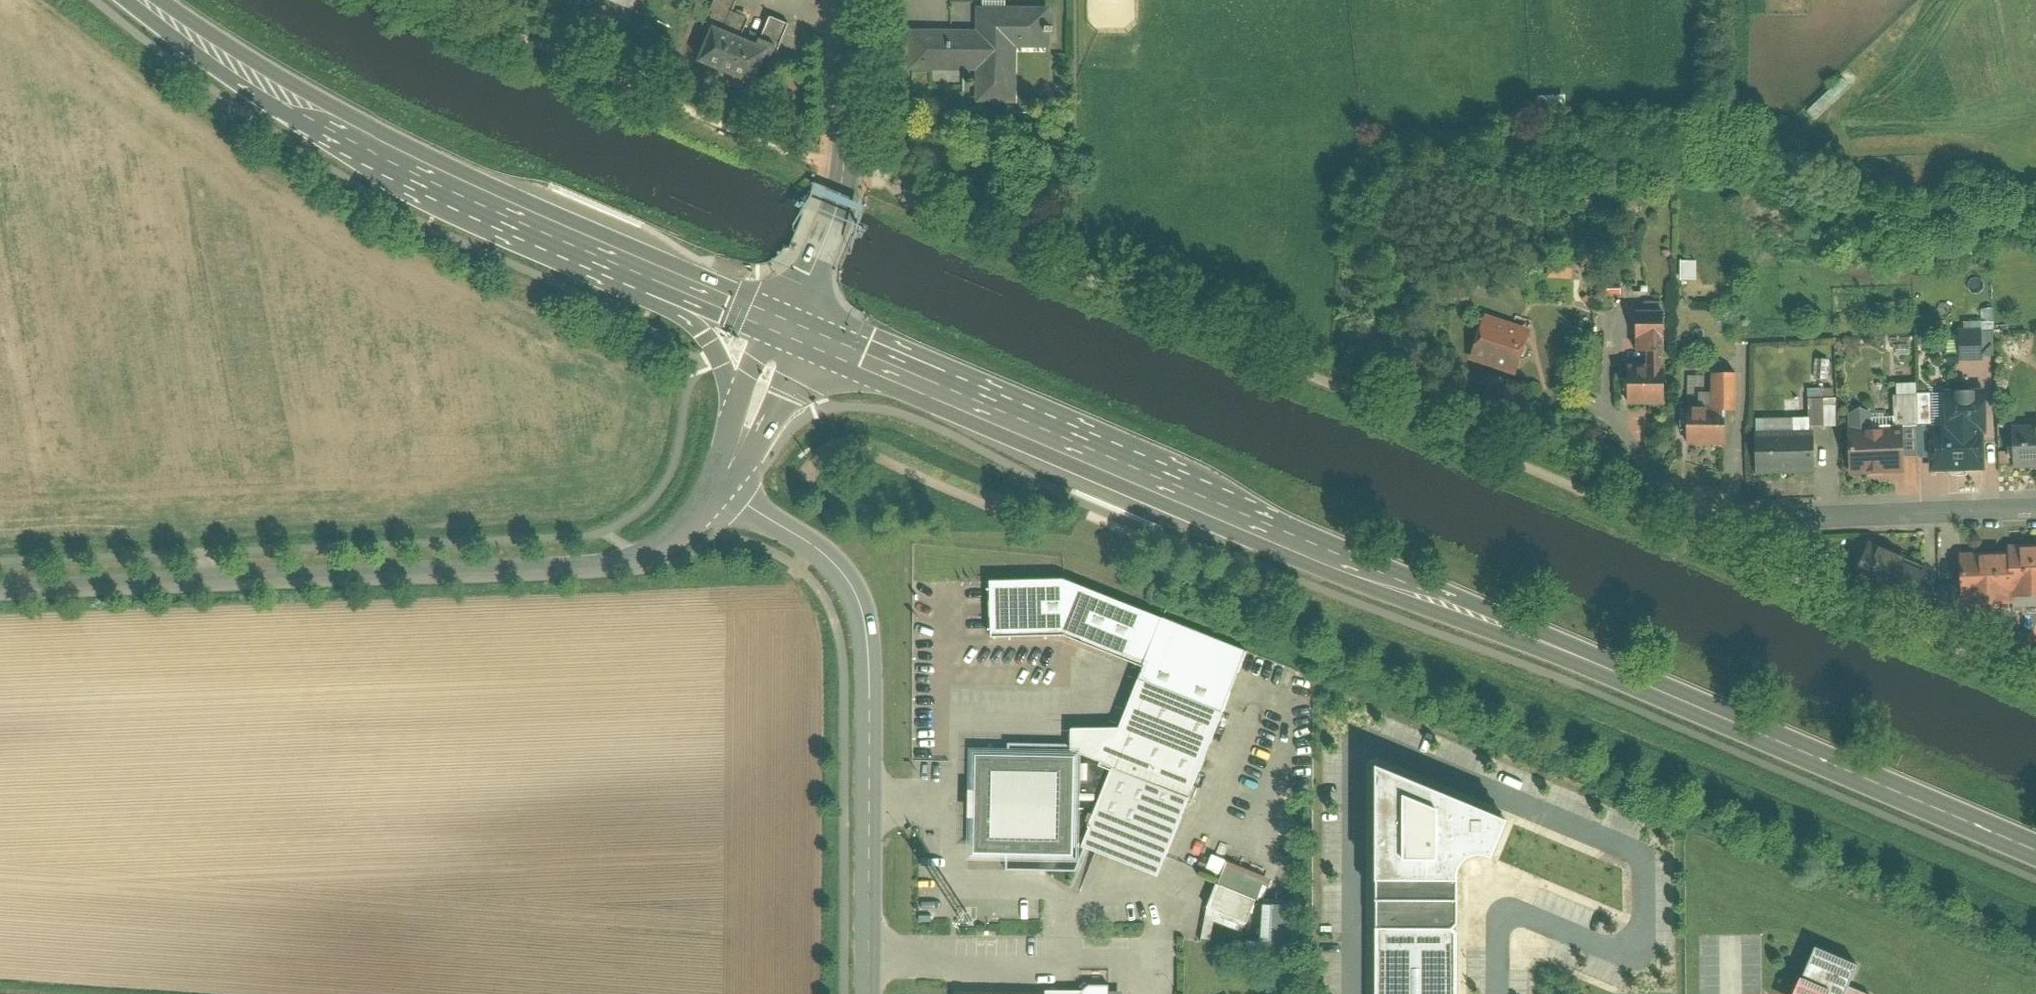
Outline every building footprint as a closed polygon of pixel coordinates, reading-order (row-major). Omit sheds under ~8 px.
[(632,10),(637,0),(608,0),(632,10)] [(975,29),(909,29),(908,73),(974,74),(974,108),(1018,108),(1019,48),(1049,49),(1050,7),(975,6),(975,29)] [(767,46),(710,24),(695,61),(753,84),(767,46)] [(1691,277),(1691,260),(1680,260),(1680,277),(1691,277)] [(1623,287),(1611,287),(1611,297),(1623,297),(1623,287)] [(1650,348),(1650,361),(1631,362),(1631,401),(1665,401),(1663,297),(1639,298),(1640,349),(1650,348)] [(1528,327),(1488,315),(1475,355),(1515,368),(1528,327)] [(1985,354),(1996,353),(1995,328),(1984,329),(1985,354)] [(1985,354),(1984,329),(1962,330),(1963,355),(1985,354)] [(1715,407),(1739,406),(1739,372),(1715,372),(1715,407)] [(1947,388),(1949,425),(1932,425),(1934,468),(1985,466),(1983,428),(1986,428),(1985,386),(1947,388)] [(1898,425),(1919,424),(1918,392),(1897,393),(1898,425)] [(1932,392),(1918,392),(1919,424),(1933,423),(1932,392)] [(1813,398),(1814,424),(1826,424),(1825,402),(1825,398),(1813,398)] [(1837,402),(1825,402),(1826,424),(1838,423),(1837,402)] [(1689,413),(1689,440),(1725,439),(1725,413),(1689,413)] [(2035,464),(2035,424),(2015,425),(2017,465),(2035,464)] [(1853,471),(1905,469),(1904,426),(1851,428),(1853,471)] [(1759,432),(1761,469),(1816,467),(1815,430),(1759,432)] [(2010,597),(2035,596),(2035,543),(2009,543),(2009,552),(2010,597)] [(1922,567),(1873,545),(1858,577),(1907,599),(1922,567)] [(2009,552),(1963,553),(1965,598),(2010,597),(2009,552)] [(991,637),(1063,635),(1144,667),(1140,677),(1224,710),(1247,651),(1063,579),(990,582),(991,637)] [(1072,749),(1115,768),(1191,800),(1224,710),(1140,677),(1118,727),(1072,728),(1072,742),(1072,749)] [(1072,749),(1072,742),(1006,740),(1006,757),(1073,758),(1072,853),(1008,853),(1007,870),(1077,871),(1086,849),(1081,847),(1115,768),(1072,749)] [(1006,757),(977,757),(976,852),(1008,853),(1072,853),(1073,758),(1006,757)] [(1377,767),(1378,993),(1459,993),(1459,884),(1461,872),(1472,861),(1487,853),(1505,856),(1517,825),(1377,767)] [(1191,800),(1115,768),(1081,847),(1086,849),(1158,879),(1191,800)] [(1246,884),(1204,868),(1193,896),(1236,912),(1246,884)] [(1281,918),(1290,918),(1290,904),(1252,904),(1252,952),(1281,952),(1281,918)] [(1812,951),(1793,993),(1845,993),(1856,971),(1812,951)]
